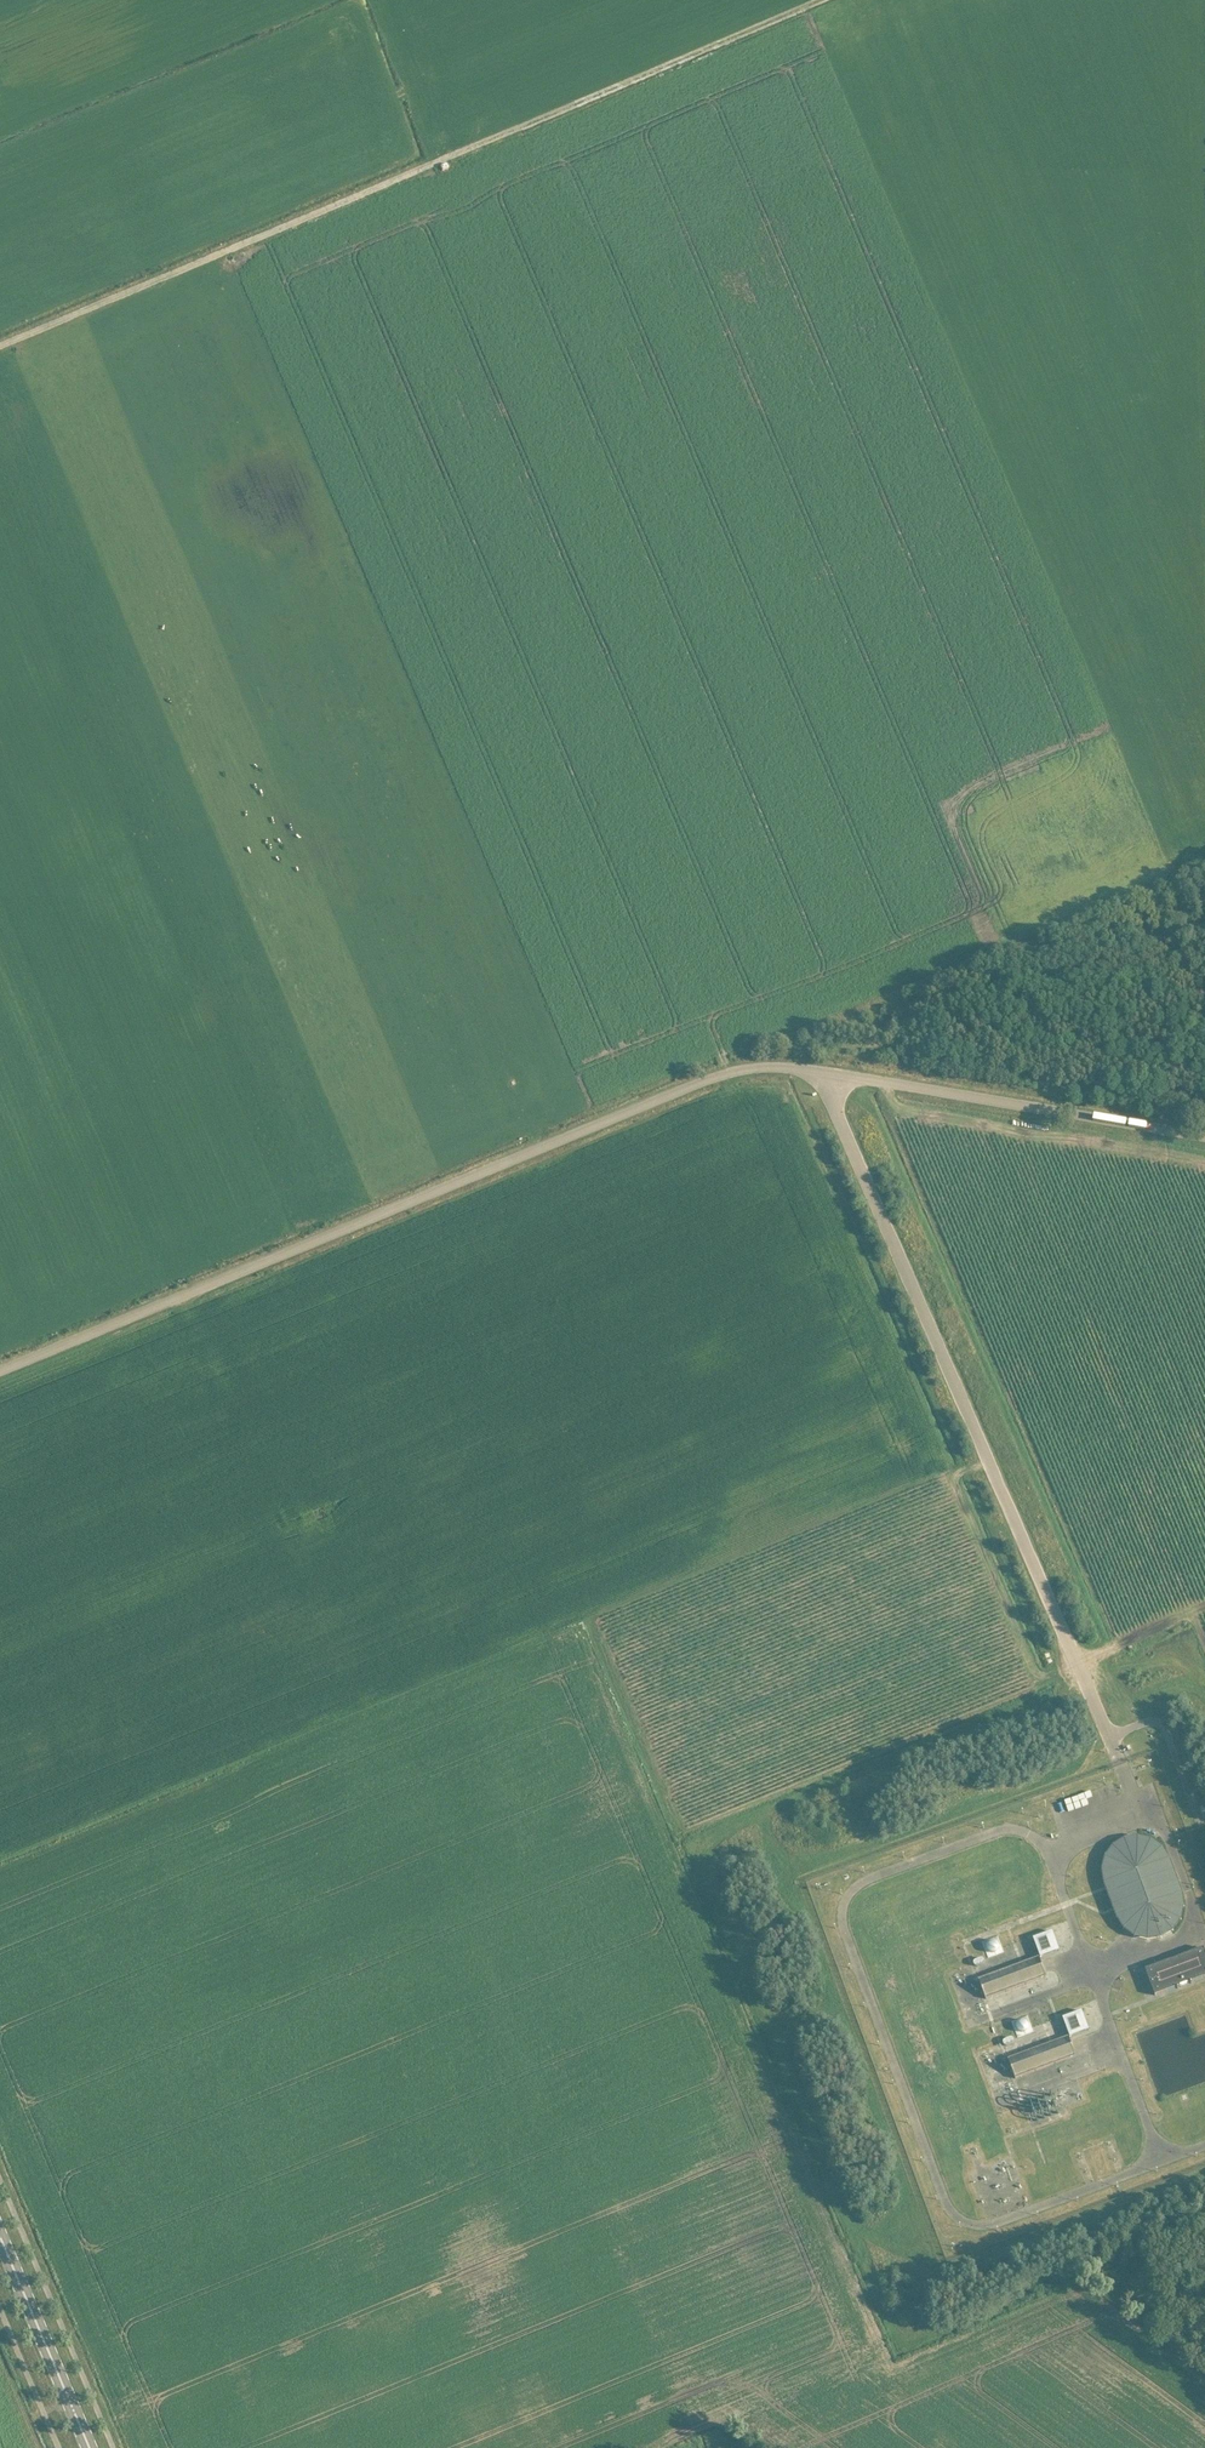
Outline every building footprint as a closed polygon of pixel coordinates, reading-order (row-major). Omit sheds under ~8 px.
[(1148,1936),(1160,1934),(1170,1928),(1177,1918),(1180,1906),(1178,1895),(1165,1861),(1159,1851),(1150,1844),(1138,1841),(1126,1843),(1116,1850),(1109,1859),(1106,1871),(1108,1882),(1121,1916),(1127,1926),(1137,1933),(1148,1936)] [(1060,1951),(1052,1931),(1033,1938),(1040,1958),(1060,1951)] [(1155,1996),(1204,1977),(1204,1952),(1204,1948),(1145,1970),(1155,1996)] [(1039,1957),(978,1979),(986,1999),(1046,1977),(1039,1957)] [(981,1958),(975,1961),(974,1961),(974,1962),(973,1963),(973,1964),(974,1965),(974,1966),(975,1966),(976,1966),(977,1966),(983,1964),(984,1964),(984,1963),(985,1963),(985,1962),(985,1961),(985,1960),(984,1960),(984,1959),(983,1959),(982,1958),(981,1958)] [(1089,2030),(1081,2011),(1063,2018),(1070,2037),(1089,2030)] [(1008,2059),(1015,2079),(1076,2056),(1068,2036),(1008,2059)] [(1006,2046),(1007,2046),(1013,2044),(1013,2043),(1014,2043),(1014,2042),(1015,2042),(1015,2041),(1015,2040),(1014,2040),(1014,2039),(1013,2038),(1012,2038),(1004,2040),(1004,2041),(1003,2041),(1003,2042),(1003,2043),(1003,2044),(1004,2045),(1005,2046),(1006,2046)]
